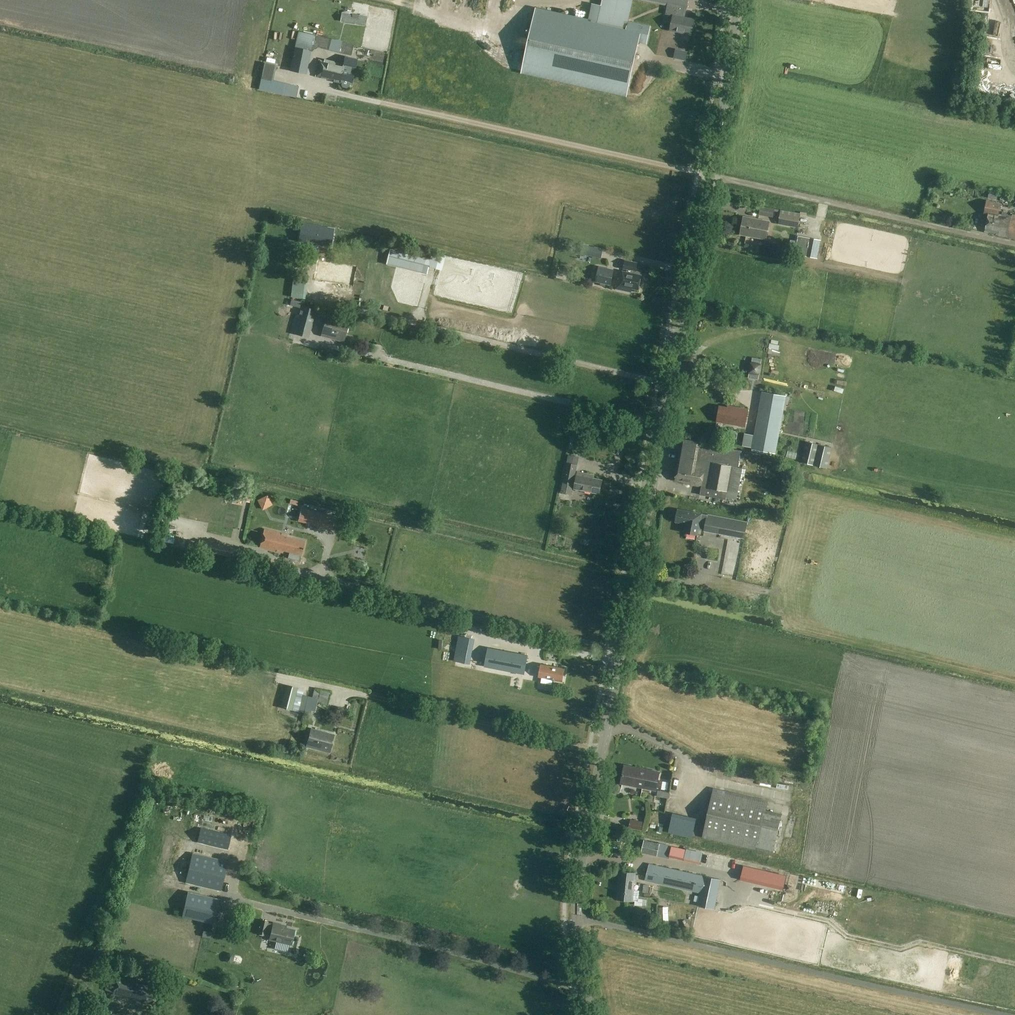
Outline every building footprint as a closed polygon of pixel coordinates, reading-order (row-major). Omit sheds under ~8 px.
[(601,6),(592,4),(588,21),(536,9),(522,71),(627,94),(638,42),(647,44),(650,26),(628,21),(633,0),(602,0),(601,6)] [(689,0),(650,0),(668,4),(666,14),(673,16),(670,30),(692,35),(695,19),(686,17),(689,0)] [(342,12),(340,21),(365,24),(367,16),(342,12)] [(342,51),(347,53),(348,50),(346,44),(329,40),(327,47),(340,50),(342,51)] [(311,51),(295,47),(290,71),(306,74),(311,51)] [(319,59),(315,76),(334,81),(335,79),(340,80),(340,82),(342,82),(341,85),(343,87),(347,88),(349,86),(349,84),(351,85),(357,59),(346,57),(346,56),(345,56),(343,65),(319,59)] [(999,233),(998,236),(1014,239),(1014,215),(1012,215),(1012,216),(1006,215),(1006,213),(1002,213),(1002,215),(999,214),(1001,204),(988,201),(985,212),(989,213),(986,230),(999,233)] [(761,207),(759,215),(774,217),(775,209),(761,207)] [(798,212),(778,208),(776,219),(796,222),(798,212)] [(751,221),(743,219),(740,234),(766,239),(769,222),(751,219),(751,221)] [(332,244),(334,233),(315,229),(316,226),(302,223),(299,236),(332,244)] [(808,239),(802,237),(798,253),(815,257),(819,241),(809,238),(808,239)] [(583,243),(580,252),(601,257),(603,248),(583,243)] [(317,277),(349,282),(352,268),(319,262),(317,277)] [(611,284),(614,270),(599,267),(596,281),(611,284)] [(633,289),(639,290),(642,275),(624,271),(622,281),(619,280),(617,289),(632,292),(633,289)] [(314,293),(325,293),(326,283),(315,282),(314,293)] [(316,310),(302,306),(295,334),(309,338),(316,310)] [(321,336),(343,342),(348,326),(341,324),(342,319),(327,315),(321,336)] [(762,392),(760,401),(754,435),(746,434),(743,446),(776,454),(785,407),(787,397),(762,392)] [(719,415),(718,421),(747,425),(749,410),(728,406),(728,407),(720,406),(720,408),(718,407),(717,408),(716,413),(717,415),(719,415)] [(587,438),(576,436),(573,448),(584,450),(587,438)] [(717,445),(700,442),(700,441),(682,438),(675,481),(684,482),(684,484),(702,487),(700,495),(736,501),(742,468),(757,471),(760,455),(741,452),(742,451),(717,446),(717,445)] [(807,442),(801,462),(828,469),(832,448),(807,442)] [(567,463),(563,482),(573,484),(577,465),(567,463)] [(780,468),(778,482),(784,483),(784,480),(791,481),(792,470),(780,468)] [(592,478),(593,475),(578,472),(574,488),(599,493),(602,480),(592,478)] [(753,499),(762,500),(764,490),(755,488),(753,499)] [(264,502),(263,509),(269,511),(271,503),(264,502)] [(334,514),(302,505),(301,511),(291,508),(290,513),(300,516),(298,522),(329,530),(334,514)] [(675,522),(685,524),(684,532),(698,535),(699,529),(705,530),(705,531),(744,538),(747,522),(678,509),(675,522)] [(209,523),(207,534),(226,538),(228,527),(209,523)] [(260,547),(284,553),(284,551),(301,555),(305,541),(287,537),(288,535),(265,529),(260,547)] [(251,552),(200,539),(197,549),(249,562),(251,552)] [(489,648),(485,666),(524,674),(528,655),(489,648)] [(539,677),(542,678),(541,682),(552,684),(552,680),(554,681),(554,680),(562,681),(565,669),(541,664),(539,677)] [(298,688),(287,685),(281,707),(292,710),(298,688)] [(313,698),(318,699),(317,703),(328,706),(332,692),(315,688),(313,698)] [(334,735),(311,729),(307,747),(330,753),(334,735)] [(643,776),(644,769),(624,765),(621,783),(643,787),(645,777),(643,776)] [(645,777),(643,787),(657,790),(660,772),(644,769),(643,776),(645,777)] [(769,801),(714,788),(702,838),(773,854),(782,813),(767,810),(769,801)] [(671,792),(658,790),(657,797),(670,799),(671,792)] [(630,827),(641,830),(642,822),(631,820),(630,827)] [(201,827),(197,842),(228,850),(232,835),(201,827)] [(672,846),(645,840),(642,853),(669,858),(670,856),(672,846)] [(726,868),(728,858),(672,846),(670,856),(726,868)] [(222,891),(228,861),(192,853),(185,882),(222,891)] [(733,870),(752,873),(754,861),(735,858),(733,870)] [(697,906),(715,910),(721,879),(650,864),(646,881),(700,893),(697,906)] [(620,872),(617,900),(633,901),(636,873),(620,872)] [(220,899),(188,892),(182,917),(214,924),(220,899)] [(270,935),(269,940),(291,945),(294,930),(281,927),(282,925),(273,923),(273,924),(268,923),(268,922),(261,920),(258,934),(265,935),(265,934),(270,935)] [(236,964),(238,958),(231,956),(229,962),(236,964)] [(127,998),(152,1004),(156,986),(147,984),(147,985),(139,983),(140,980),(117,974),(112,995),(126,999),(127,998)]
